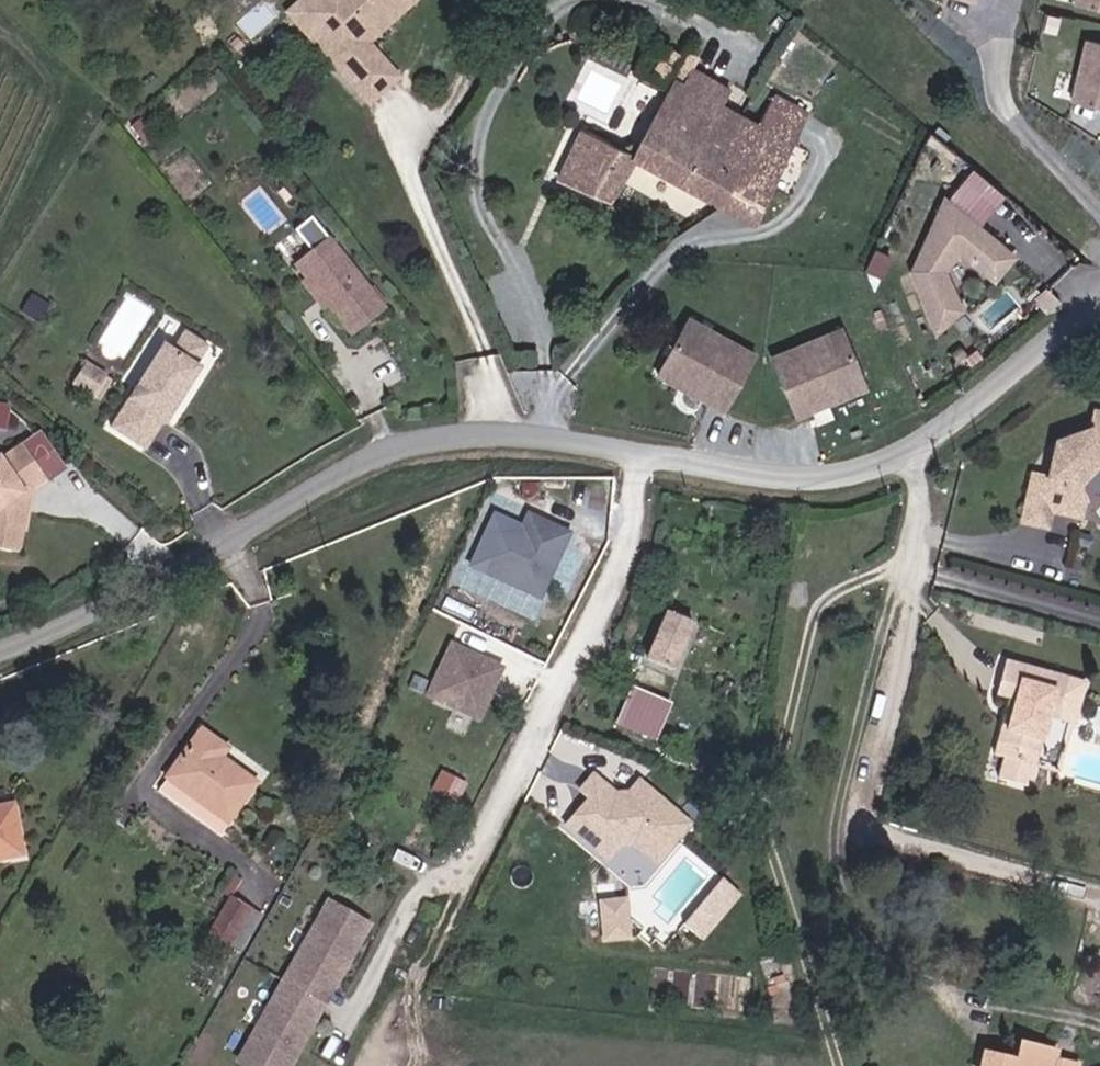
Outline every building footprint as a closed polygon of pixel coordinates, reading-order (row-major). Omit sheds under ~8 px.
[(323,7),(330,0),(313,0),(293,17),(310,37),(332,18),(323,7)] [(425,4),(421,0),(330,0),(323,7),(332,18),(310,37),(346,80),(375,55),(371,50),(425,4)] [(1075,5),(1099,10),(1099,0),(1076,0),(1075,5)] [(1085,39),(1070,104),(1099,111),(1099,43),(1085,39)] [(400,84),(375,55),(346,80),(371,109),(400,84)] [(754,90),(677,60),(641,152),(649,154),(770,203),(786,164),(777,160),(794,117),(750,100),(754,90)] [(567,182),(621,204),(641,152),(588,130),(567,182)] [(621,204),(628,207),(649,154),(641,152),(621,204)] [(1018,259),(979,226),(1004,198),(974,171),(948,200),(943,196),(910,274),(934,336),(971,321),(949,268),(957,250),(997,284),(1018,259)] [(387,308),(334,239),(302,264),(313,277),(308,281),(329,307),(333,304),(355,333),(387,308)] [(758,357),(688,318),(655,377),(726,416),(758,357)] [(842,329),(770,356),(794,419),(866,392),(842,329)] [(160,428),(168,433),(206,380),(196,372),(210,352),(184,333),(170,354),(164,350),(109,428),(144,454),(160,428)] [(74,381),(100,397),(115,374),(89,358),(74,381)] [(11,426),(14,400),(0,399),(0,425),(11,426)] [(1080,481),(1096,461),(1099,462),(1099,415),(1097,414),(1093,435),(1060,446),(1058,455),(1063,459),(1061,471),(1055,473),(1053,481),(1037,478),(1029,524),(1052,528),(1056,512),(1086,518),(1088,503),(1080,481)] [(34,545),(34,518),(26,513),(27,486),(48,475),(29,445),(4,460),(0,460),(0,543),(34,545)] [(530,508),(524,521),(495,508),(469,566),(540,599),(573,527),(543,514),(530,508)] [(693,620),(665,608),(645,660),(672,670),(693,620)] [(455,638),(429,689),(480,713),(505,663),(455,638)] [(1000,760),(1011,763),(1006,781),(1039,790),(1044,773),(1031,769),(1037,746),(1051,749),(1060,716),(1084,723),(1094,678),(1011,657),(1002,697),(1015,700),(1000,760)] [(616,727),(656,742),(672,701),(633,685),(616,727)] [(172,776),(243,821),(248,811),(265,778),(232,758),(238,747),(202,725),(172,776)] [(691,822),(641,778),(631,790),(617,791),(595,772),(582,787),(596,799),(587,809),(582,805),(567,822),(608,857),(620,843),(634,842),(657,862),(691,822)] [(165,788),(236,833),(243,821),(172,776),(165,788)] [(27,855),(17,802),(0,806),(0,860),(27,855)] [(742,895),(722,877),(680,924),(700,942),(742,895)] [(629,896),(596,898),(599,944),(632,942),(629,896)] [(210,939),(232,952),(255,909),(232,898),(210,939)] [(328,908),(252,1065),(303,1065),(323,1025),(313,1020),(327,991),(337,995),(370,928),(328,908)] [(1065,1063),(1067,1050),(1029,1042),(1026,1055),(1024,1063),(987,1055),(984,1065),(1079,1065),(1065,1063)]
